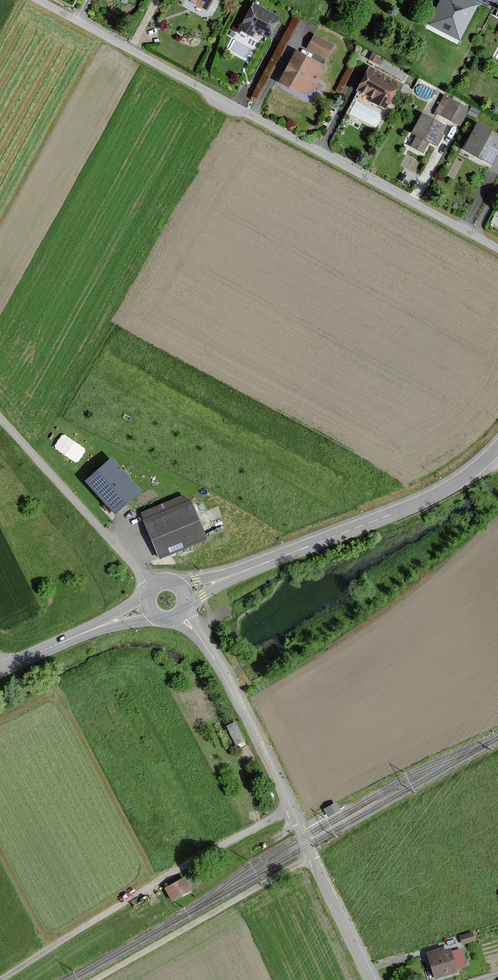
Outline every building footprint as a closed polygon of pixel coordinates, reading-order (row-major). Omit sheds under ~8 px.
[(207,9),(212,0),(190,0),(207,9)] [(468,0),(441,0),(430,24),(460,39),(477,4),(468,0)] [(279,18),(254,4),(240,29),(253,36),(256,30),(269,37),(279,18)] [(333,46),(314,36),(308,48),(327,58),(333,46)] [(325,67),(297,52),(280,82),(300,93),(302,89),(310,94),(325,67)] [(382,59),(373,55),(370,62),(379,66),(382,59)] [(401,84),(369,68),(357,92),(374,101),(372,104),(387,112),(401,84)] [(468,109),(443,96),(435,112),(459,125),(468,109)] [(445,128),(421,115),(411,135),(416,138),(411,147),(425,154),(430,144),(438,148),(444,138),(441,136),(445,128)] [(476,124),(463,149),(493,165),(497,156),(497,136),(476,124)] [(111,459),(87,481),(115,512),(139,490),(111,459)] [(187,496),(142,513),(159,558),(204,540),(187,496)] [(236,721),(227,725),(236,742),(244,738),(236,721)] [(334,805),(326,810),(329,815),(337,810),(334,805)] [(167,889),(173,899),(189,890),(183,879),(167,889)] [(462,949),(453,952),(452,949),(446,950),(445,948),(428,954),(437,979),(439,979),(459,973),(458,970),(468,966),(462,949)]
